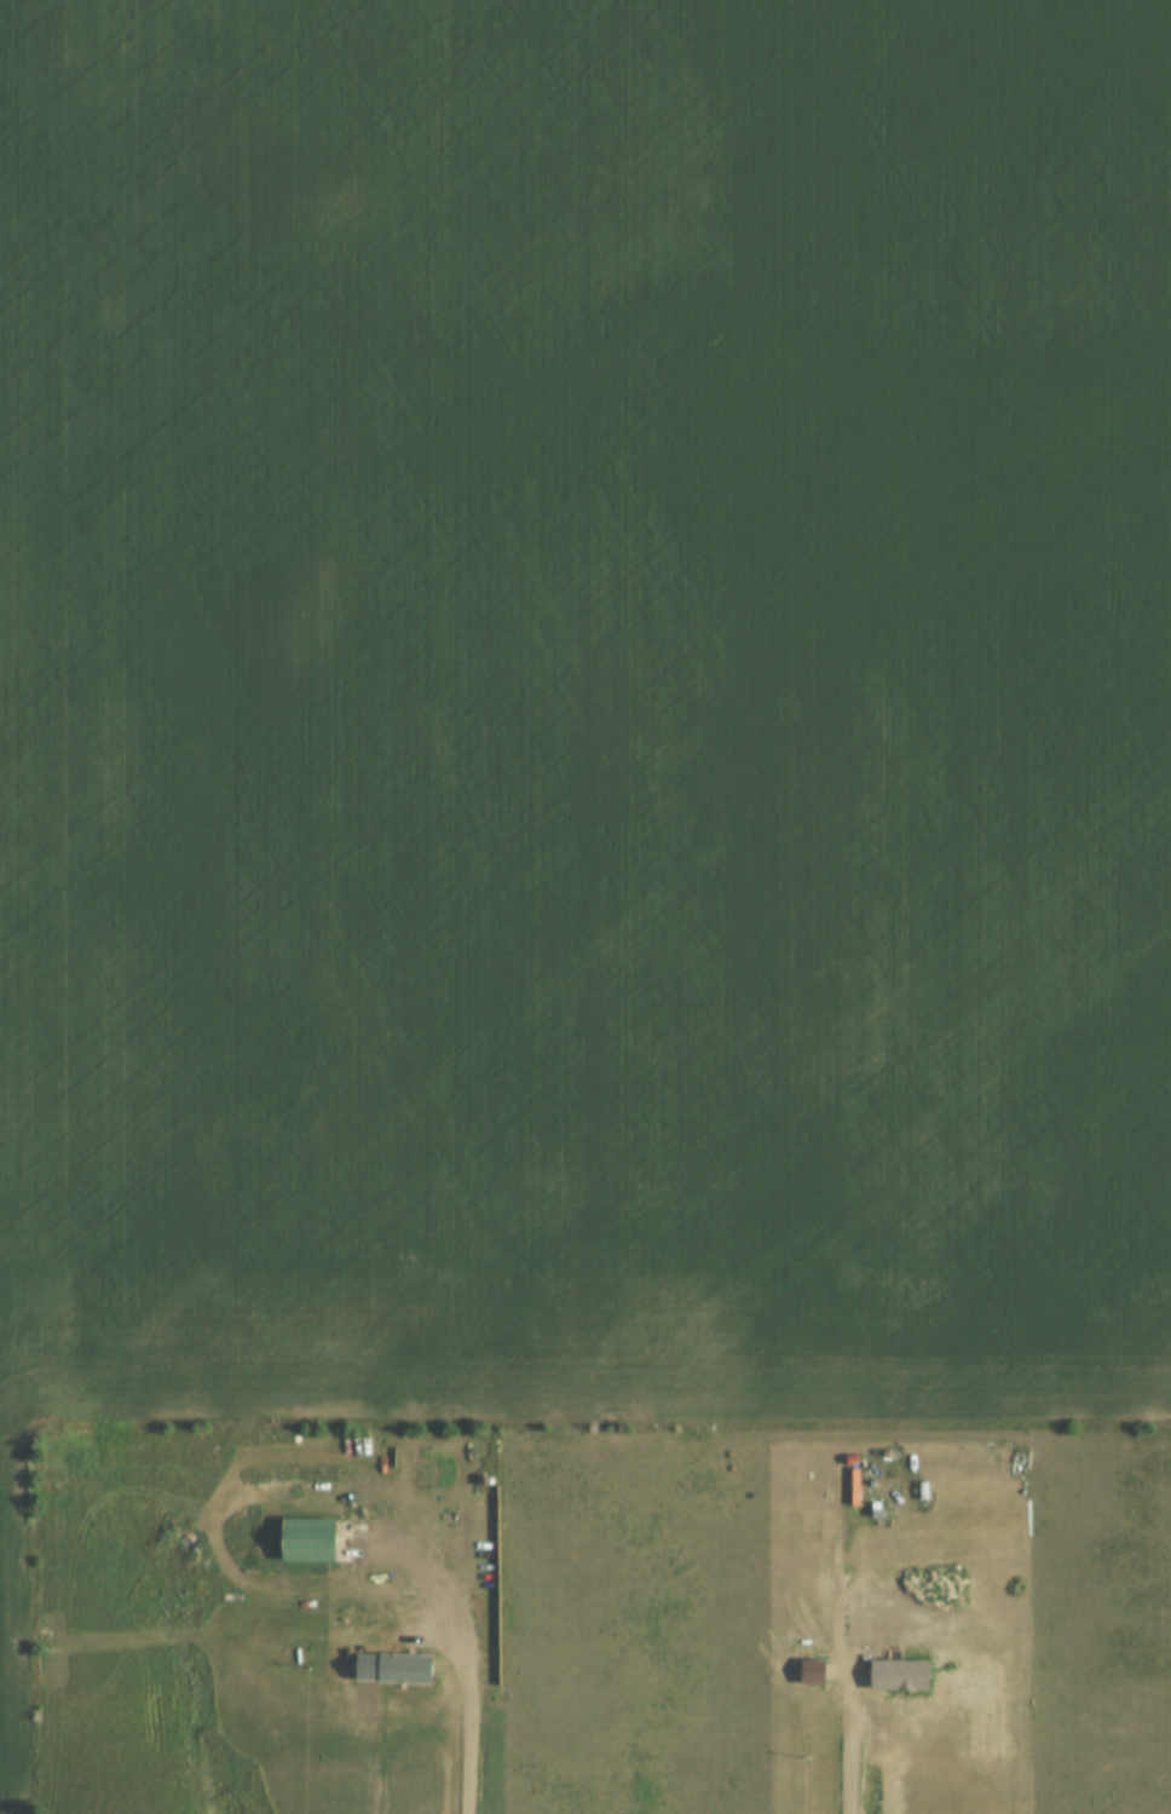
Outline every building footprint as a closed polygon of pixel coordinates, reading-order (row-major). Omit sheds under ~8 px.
[(373,1677),(352,1677),(353,1651),(374,1652),(374,1649),(426,1652),(425,1682),(373,1680),(373,1677)]
